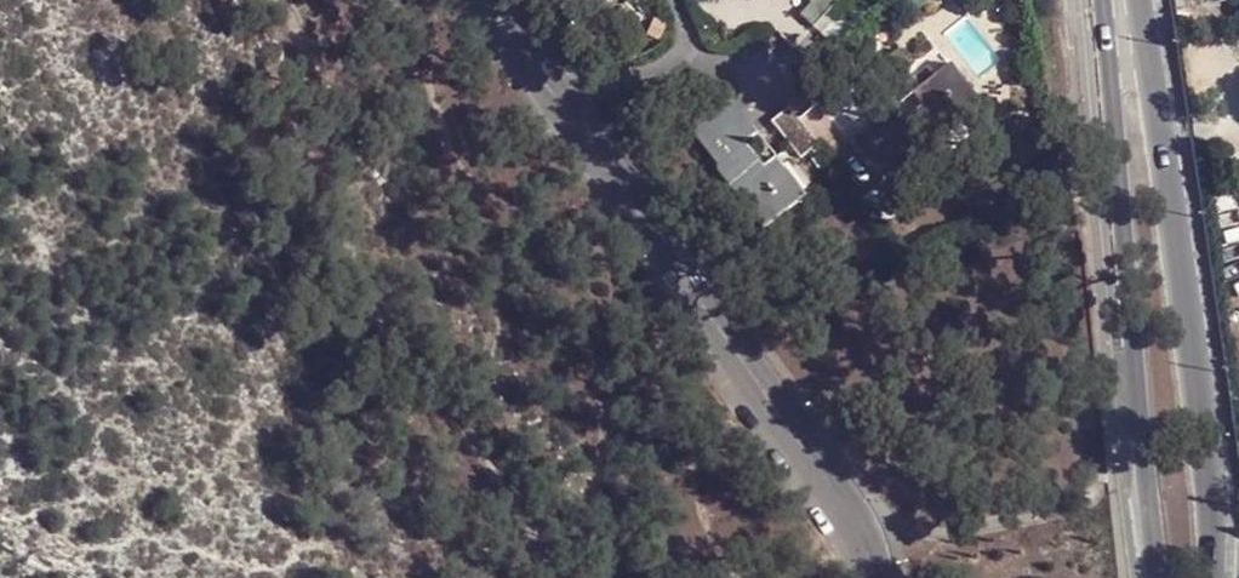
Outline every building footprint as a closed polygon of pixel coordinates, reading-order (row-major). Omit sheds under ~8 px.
[(806,11),(818,24),(842,0),(817,0),(812,5),(806,11)] [(1198,7),(1197,0),(1181,0),(1183,10),(1198,7)] [(900,49),(862,77),(875,96),(913,66),(900,49)] [(985,106),(953,64),(916,92),(925,105),(899,124),(891,114),(856,140),(886,181),(985,106)] [(731,98),(690,130),(765,228),(806,197),(778,158),(766,169),(748,146),(759,137),(731,98)] [(802,158),(820,145),(792,110),(774,123),(802,158)]
